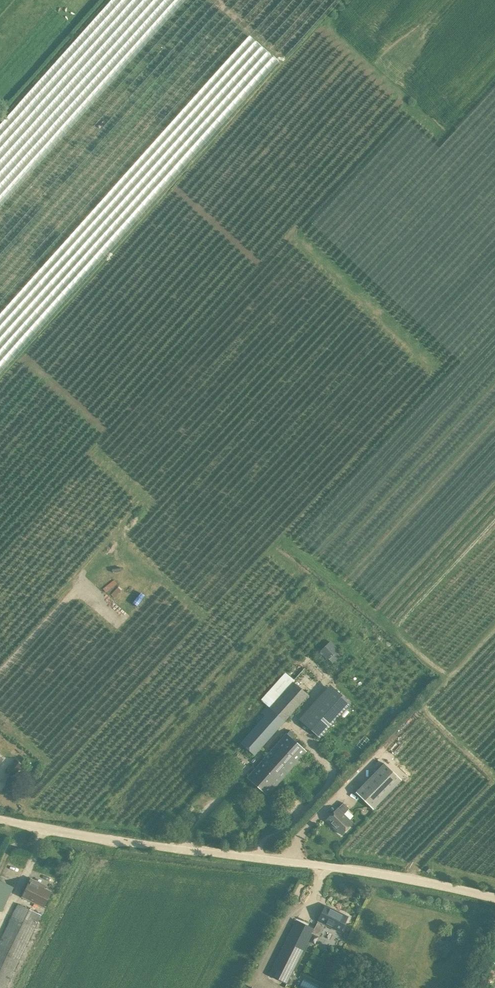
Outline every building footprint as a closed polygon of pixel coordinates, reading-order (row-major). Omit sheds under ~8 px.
[(339,649),(330,641),(319,652),(327,660),(339,649)] [(254,755),(308,694),(293,681),(294,680),(285,672),(259,702),(265,707),(261,712),(265,715),(241,742),(254,755)] [(330,684),(299,719),(319,738),(350,703),(330,684)] [(289,730),(247,777),(267,795),(306,751),(292,739),(295,735),(289,730)] [(22,765),(16,759),(6,771),(12,776),(22,765)] [(402,779),(384,763),(356,792),(373,808),(402,779)] [(279,795),(275,791),(271,796),(275,800),(279,795)] [(352,823),(343,815),(348,809),(343,803),(337,809),(326,821),(341,835),(352,823)] [(41,883),(31,879),(22,897),(44,907),(51,892),(40,886),(41,883)] [(0,882),(0,910),(1,911),(12,889),(0,882)] [(18,904),(0,940),(0,987),(4,987),(41,915),(18,904)] [(325,924),(340,931),(347,917),(325,905),(318,920),(312,933),(319,936),(325,924)] [(287,983),(314,929),(296,920),(269,974),(287,983)] [(299,985),(305,987),(318,987),(320,985),(303,977),(299,985)]
